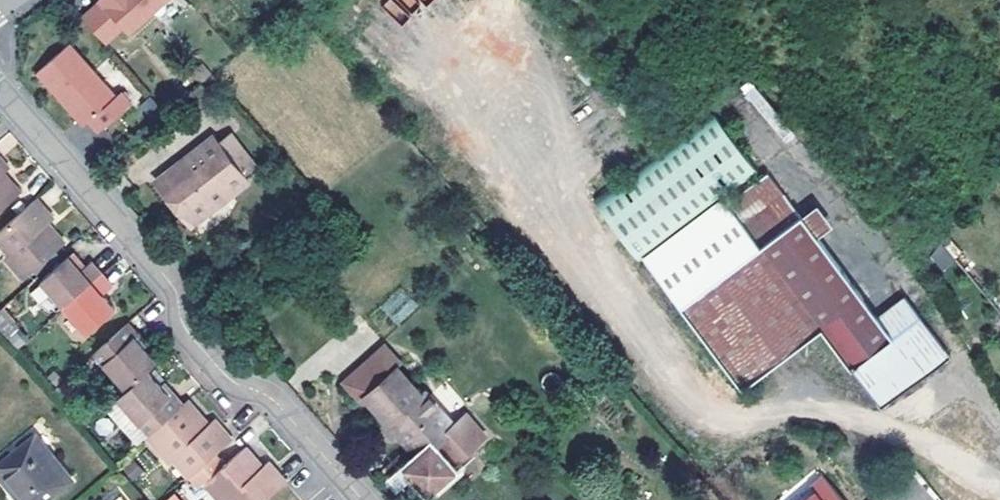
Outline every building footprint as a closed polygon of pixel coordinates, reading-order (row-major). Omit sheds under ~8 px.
[(98,0),(99,3),(82,18),(106,45),(124,29),(128,35),(167,0),(98,0)] [(400,25),(429,0),(385,0),(381,3),(400,25)] [(63,89),(90,121),(101,134),(132,106),(122,92),(116,98),(70,44),(38,74),(56,95),(63,89)] [(84,126),(90,121),(63,89),(56,95),(84,126)] [(230,139),(217,148),(230,166),(243,158),(230,139)] [(227,194),(231,199),(232,200),(247,189),(242,181),(254,172),(243,158),(230,166),(217,148),(212,142),(196,153),(201,161),(183,174),(178,167),(161,179),(191,221),(227,194)] [(820,328),(877,405),(946,356),(903,297),(874,317),(799,213),(797,215),(749,148),(708,178),(712,183),(631,244),(740,389),(820,328)] [(1,172),(10,163),(0,152),(0,173),(1,172)] [(201,161),(196,153),(178,167),(183,174),(201,161)] [(19,192),(6,178),(1,182),(0,181),(0,209),(19,192)] [(188,231),(231,199),(227,194),(191,221),(161,179),(153,185),(188,231)] [(40,208),(32,200),(0,228),(0,237),(40,208)] [(40,208),(0,237),(0,248),(5,254),(1,258),(19,280),(21,279),(63,242),(51,228),(44,234),(40,228),(46,223),(51,219),(40,208)] [(44,234),(51,228),(46,223),(40,228),(44,234)] [(955,257),(942,242),(929,257),(940,270),(955,257)] [(57,310),(95,277),(84,265),(73,273),(61,259),(33,283),(57,310)] [(105,289),(95,277),(57,310),(81,337),(109,313),(96,298),(105,289)] [(380,308),(398,326),(418,305),(400,287),(380,308)] [(0,311),(0,331),(14,349),(27,339),(3,308),(0,311)] [(140,371),(149,363),(138,351),(127,339),(131,336),(122,325),(88,355),(119,390),(140,371)] [(127,339),(138,351),(142,348),(131,336),(127,339)] [(391,421),(422,456),(416,460),(408,468),(429,491),(452,470),(451,466),(486,434),(467,414),(455,425),(417,382),(413,386),(397,368),(361,399),(377,415),(372,420),(382,429),(385,426),(391,421)] [(163,397),(152,385),(140,371),(119,390),(111,397),(143,434),(177,403),(168,393),(163,397)] [(158,380),(152,385),(163,397),(168,393),(158,380)] [(194,422),(199,418),(182,399),(177,403),(143,434),(141,436),(164,462),(168,458),(185,477),(228,440),(209,418),(204,423),(199,428),(194,422)] [(199,428),(204,423),(199,418),(194,422),(199,428)] [(391,421),(385,426),(416,460),(422,456),(391,421)] [(31,436),(0,463),(0,478),(11,491),(18,499),(44,499),(68,480),(31,436)] [(283,481),(265,461),(259,468),(254,472),(249,465),(254,461),(242,449),(202,482),(218,499),(262,499),(283,481)] [(259,468),(254,461),(249,465),(254,472),(259,468)] [(821,479),(807,489),(811,494),(804,499),(839,499),(821,479)] [(11,491),(3,498),(5,499),(18,499),(11,491)]
